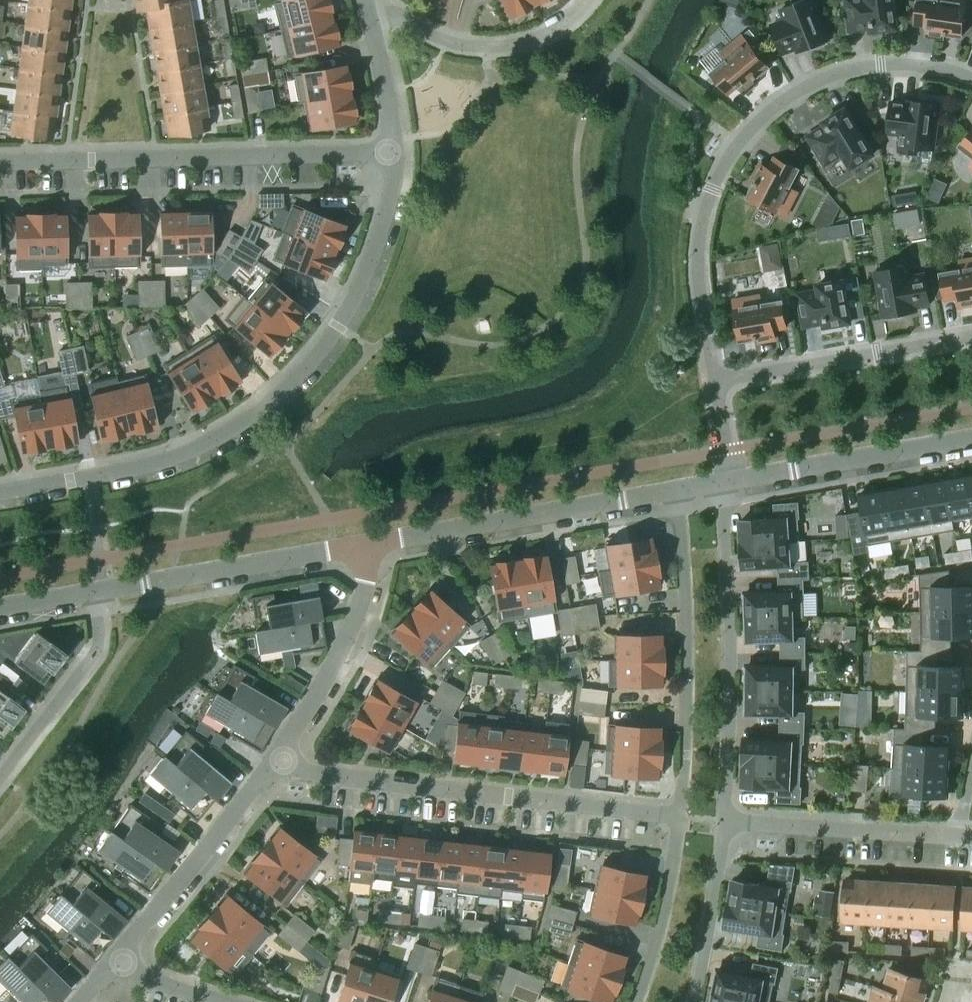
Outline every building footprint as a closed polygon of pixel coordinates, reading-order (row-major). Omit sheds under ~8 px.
[(69,0),(29,0),(29,4),(68,9),(69,0)] [(176,0),(136,0),(137,8),(186,0),(178,0),(176,0)] [(190,21),(186,0),(137,8),(138,10),(147,8),(150,28),(190,21)] [(223,0),(216,0),(213,0),(216,17),(225,15),(223,0)] [(254,0),(229,0),(231,12),(255,7),(254,0)] [(329,0),(285,0),(274,3),(280,29),(333,16),(329,0)] [(532,0),(501,0),(511,19),(535,6),(532,0)] [(828,40),(813,0),(806,0),(780,10),(784,20),(771,25),(782,54),(806,45),(808,48),(812,47),(813,49),(826,44),(825,42),(828,40)] [(897,29),(893,0),(845,0),(850,31),(870,28),(870,32),(897,29)] [(961,37),(966,0),(938,0),(918,0),(915,24),(928,26),(927,36),(943,38),(943,35),(961,37)] [(65,30),(68,9),(29,4),(26,25),(65,30)] [(228,32),(225,15),(216,17),(219,33),(228,32)] [(340,43),(333,16),(280,29),(286,56),(340,43)] [(193,43),(190,21),(150,28),(154,49),(193,43)] [(62,52),(65,30),(26,25),(23,46),(62,52)] [(755,80),(769,68),(742,36),(720,53),(726,60),(711,73),(728,94),(738,85),(744,93),(757,82),(755,80)] [(233,58),(230,41),(221,43),(224,59),(233,58)] [(197,64),(193,43),(154,49),(158,71),(197,64)] [(60,73),(62,52),(23,46),(20,68),(60,73)] [(236,74),(233,58),(224,59),(227,76),(236,74)] [(267,71),(264,58),(240,63),(242,75),(267,71)] [(201,85),(197,64),(158,71),(161,92),(201,85)] [(352,93),(348,66),(294,76),(299,103),(352,93)] [(57,95),(60,73),(20,68),(17,89),(57,95)] [(269,83),(267,71),(242,75),(244,88),(257,85),(269,83)] [(240,100),(237,84),(228,86),(231,102),(240,100)] [(204,107),(201,85),(161,92),(165,113),(204,107)] [(261,110),(257,85),(244,88),(248,113),(261,110)] [(54,116),(57,95),(17,89),(14,111),(54,116)] [(357,120),(352,93),(299,103),(306,102),(310,128),(357,120)] [(243,117),(240,100),(231,102),(234,119),(243,117)] [(891,103),(887,133),(901,135),(899,152),(916,154),(917,148),(933,150),(939,104),(935,104),(935,101),(922,100),(921,102),(917,102),(916,106),(891,103)] [(208,129),(204,107),(165,113),(169,136),(181,134),(181,136),(197,136),(196,131),(208,129)] [(807,137),(825,165),(842,154),(851,168),(873,154),(845,109),(823,123),(825,126),(807,137)] [(51,138),(54,116),(14,111),(11,133),(23,135),(23,140),(38,139),(39,137),(51,138)] [(959,147),(971,157),(971,131),(959,147)] [(747,197),(785,217),(798,192),(790,188),(799,170),(775,158),(769,170),(760,165),(753,180),(756,181),(747,197)] [(282,206),(282,194),(257,194),(257,207),(282,206)] [(336,253),(346,228),(291,206),(281,231),(336,253)] [(138,266),(136,211),(113,212),(114,267),(138,266)] [(210,264),(209,211),(185,212),(186,265),(210,264)] [(114,267),(113,212),(89,212),(90,267),(114,267)] [(186,265),(185,212),(161,213),(163,265),(186,265)] [(42,268),(40,213),(17,214),(18,269),(42,268)] [(65,263),(64,213),(40,213),(42,268),(42,264),(65,263)] [(233,248),(240,237),(229,230),(216,252),(227,258),(233,248)] [(327,278),(336,253),(281,231),(281,232),(292,236),(282,261),(327,278)] [(262,249),(240,237),(233,248),(255,260),(262,249)] [(249,271),(255,260),(233,248),(227,258),(249,271)] [(945,300),(958,297),(960,307),(971,305),(971,259),(959,261),(960,270),(941,273),(945,300)] [(924,274),(910,277),(908,266),(875,272),(883,317),(887,316),(887,319),(901,317),(900,314),(916,311),(915,307),(930,305),(924,274)] [(288,335),(306,314),(264,279),(247,299),(243,296),(243,297),(288,335)] [(150,306),(150,281),(138,281),(138,306),(150,306)] [(164,306),(163,281),(150,281),(150,306),(164,306)] [(798,294),(803,327),(824,323),(824,327),(850,323),(843,281),(817,285),(818,291),(798,294)] [(91,308),(91,282),(77,283),(78,308),(91,308)] [(78,308),(77,283),(65,283),(66,308),(78,308)] [(19,309),(18,284),(6,284),(6,310),(19,309)] [(218,308),(201,289),(192,297),(209,316),(218,308)] [(733,300),(740,342),(758,339),(759,342),(775,339),(773,329),(786,327),(782,301),(762,304),(760,295),(733,300)] [(209,316),(192,297),(183,305),(199,325),(209,316)] [(288,335),(243,297),(225,318),(271,356),(288,335)] [(159,350),(149,326),(137,331),(147,355),(159,350)] [(147,355),(137,331),(126,336),(136,360),(147,355)] [(240,383),(211,336),(188,351),(217,397),(240,383)] [(87,370),(82,346),(70,348),(75,373),(87,370)] [(75,373),(70,348),(58,351),(63,376),(75,373)] [(217,397),(188,351),(165,365),(194,412),(217,397)] [(156,428),(143,375),(117,381),(116,376),(115,376),(130,434),(156,428)] [(130,434),(115,376),(89,383),(103,441),(130,434)] [(76,444),(66,386),(39,390),(50,449),(76,444)] [(50,449),(39,390),(38,390),(39,395),(13,400),(23,454),(50,449)] [(967,476),(945,480),(954,531),(955,531),(953,519),(971,516),(971,506),(967,476)] [(954,531),(945,480),(924,483),(933,535),(954,531)] [(933,535),(924,483),(903,487),(912,538),(933,535)] [(912,538),(903,487),(882,491),(891,542),(912,538)] [(891,542),(882,491),(860,495),(863,514),(847,517),(852,549),(891,542)] [(799,541),(797,519),(799,519),(798,503),(774,505),(775,518),(741,521),(742,545),(799,541)] [(657,562),(653,539),(606,547),(610,569),(598,571),(598,572),(657,562)] [(791,564),(789,542),(799,542),(799,541),(742,545),(744,569),(778,567),(779,580),(809,578),(808,562),(791,564)] [(958,552),(960,563),(971,561),(971,550),(958,552)] [(960,563),(958,552),(944,554),(946,565),(960,563)] [(554,612),(544,553),(517,558),(527,616),(554,612)] [(931,567),(929,556),(915,558),(917,569),(931,567)] [(578,581),(574,557),(561,559),(566,583),(578,581)] [(527,616),(517,558),(490,562),(500,621),(527,616)] [(661,585),(657,562),(598,572),(603,595),(661,585)] [(910,576),(909,565),(895,567),(896,578),(910,576)] [(896,578),(895,567),(881,569),(883,580),(896,578)] [(948,587),(948,571),(920,575),(921,613),(971,611),(971,586),(948,587)] [(793,616),(792,594),(804,594),(803,579),(809,579),(809,578),(779,580),(780,592),(745,593),(746,617),(793,616)] [(468,626),(427,590),(409,610),(450,647),(468,626)] [(321,619),(317,596),(275,604),(273,593),(250,597),(256,630),(321,619)] [(597,617),(595,604),(570,608),(572,621),(597,617)] [(574,633),(572,621),(570,608),(557,611),(561,635),(574,633)] [(450,647),(409,610),(391,630),(432,667),(450,647)] [(921,613),(921,651),(907,651),(907,652),(950,652),(949,637),(971,636),(971,611),(921,613)] [(794,638),(793,616),(746,617),(747,642),(781,641),(781,654),(805,653),(805,638),(794,638)] [(599,629),(597,617),(572,621),(574,633),(599,629)] [(326,648),(321,619),(256,630),(260,653),(291,647),(292,654),(326,648)] [(514,651),(502,629),(491,635),(503,657),(514,651)] [(42,684),(65,654),(36,632),(14,662),(42,684)] [(503,657),(491,635),(480,641),(492,664),(503,657)] [(663,660),(663,636),(616,637),(616,659),(623,659),(623,660),(663,660)] [(962,692),(963,667),(935,666),(935,652),(950,652),(907,652),(906,691),(962,692)] [(794,691),(794,669),(805,669),(805,653),(781,654),(781,666),(747,666),(747,690),(794,691)] [(663,684),(663,660),(623,660),(623,684),(663,684)] [(286,707),(248,685),(254,676),(234,664),(217,693),(274,726),(286,707)] [(485,684),(486,673),(473,671),(472,683),(485,684)] [(506,687),(508,675),(495,674),(494,685),(506,687)] [(519,688),(520,677),(508,675),(506,687),(519,688)] [(18,696),(27,684),(17,677),(8,689),(18,696)] [(549,692),(551,680),(538,679),(537,690),(549,692)] [(402,727),(415,703),(374,680),(361,704),(402,727)] [(464,693),(442,680),(435,692),(457,705),(464,693)] [(562,693),(563,682),(551,680),(549,692),(562,693)] [(605,704),(606,691),(581,688),(580,701),(605,704)] [(0,690),(0,736),(2,737),(24,708),(0,690)] [(793,713),(794,691),(747,690),(746,714),(781,715),(780,728),(804,729),(805,713),(793,713)] [(962,717),(962,692),(906,691),(906,730),(895,729),(934,731),(934,716),(962,717)] [(452,715),(457,705),(435,692),(430,703),(452,715)] [(274,726),(217,693),(205,713),(233,729),(230,735),(260,752),(274,726)] [(603,716),(605,704),(580,701),(578,713),(603,716)] [(402,727),(361,704),(347,727),(389,751),(402,727)] [(475,763),(481,713),(459,710),(457,726),(455,751),(453,761),(475,763)] [(497,766),(503,716),(481,713),(475,763),(497,766)] [(519,769),(524,723),(503,720),(504,716),(503,716),(497,766),(519,769)] [(540,771),(546,721),(545,721),(545,725),(524,723),(519,769),(540,771)] [(562,774),(568,723),(546,721),(540,771),(562,774)] [(455,751),(457,726),(445,724),(442,749),(455,751)] [(660,753),(662,729),(607,726),(606,750),(660,753)] [(801,766),(802,744),(804,744),(804,729),(780,728),(780,741),(746,739),(744,763),(801,766)] [(948,772),(950,747),(922,745),(923,731),(934,732),(934,731),(895,729),(892,769),(948,772)] [(230,781),(197,753),(203,745),(185,730),(164,756),(215,799),(230,781)] [(585,766),(587,741),(575,740),(572,765),(585,766)] [(659,777),(660,753),(606,750),(606,751),(613,751),(612,774),(659,777)] [(215,799),(164,756),(150,773),(174,794),(170,799),(196,821),(215,799)] [(800,788),(801,766),(744,763),(743,787),(777,789),(777,802),(800,803),(801,788),(800,788)] [(867,792),(869,766),(853,765),(851,790),(867,792)] [(947,797),(948,772),(892,769),(904,770),(903,794),(914,795),(913,800),(927,801),(928,796),(947,797)] [(178,850),(149,830),(143,825),(149,817),(130,803),(111,831),(165,869),(178,850)] [(314,856),(280,830),(277,828),(260,849),(298,878),(314,856)] [(372,878),(377,833),(354,830),(353,840),(350,865),(348,880),(371,883),(372,878)] [(165,869),(111,831),(98,849),(124,868),(120,873),(148,893),(165,869)] [(391,881),(397,835),(377,833),(372,878),(391,881)] [(413,888),(414,883),(419,837),(397,835),(391,881),(391,886),(413,888)] [(436,878),(440,840),(419,837),(414,883),(436,886),(437,879),(436,878)] [(350,865),(353,840),(340,838),(337,863),(350,865)] [(457,881),(461,842),(440,840),(436,878),(437,879),(457,881)] [(477,895),(483,845),(461,842),(457,881),(455,893),(477,895)] [(501,886),(505,848),(483,845),(477,895),(500,898),(501,886)] [(522,889),(527,850),(505,848),(501,886),(522,889)] [(303,882),(298,878),(260,849),(243,871),(287,904),(303,882)] [(521,899),(543,901),(549,853),(527,850),(522,889),(521,899)] [(566,891),(569,866),(556,864),(553,889),(566,891)] [(642,902),(647,877),(601,867),(595,891),(642,902)] [(126,919),(93,891),(100,883),(82,868),(60,894),(112,937),(126,919)] [(786,913),(789,891),(791,891),(793,876),(770,872),(768,886),(734,880),(730,904),(786,913)] [(866,921),(868,882),(846,880),(843,920),(866,921)] [(887,923),(890,883),(868,882),(866,921),(887,923)] [(909,924),(911,884),(890,883),(887,923),(909,924)] [(930,925),(933,886),(911,884),(909,924),(930,925)] [(953,927),(955,887),(933,886),(930,925),(953,927)] [(965,888),(963,928),(971,928),(971,888),(965,888)] [(637,923),(642,902),(595,891),(590,913),(637,923)] [(112,937),(60,894),(46,911),(70,932),(66,937),(93,959),(112,937)] [(270,933),(224,895),(206,917),(243,947),(252,954),(270,933)] [(782,935),(786,913),(730,904),(726,928),(760,933),(758,946),(782,950),(784,935),(782,935)] [(572,924),(575,912),(551,905),(548,917),(572,924)] [(366,919),(367,908),(355,906),(353,918),(366,919)] [(388,922),(389,910),(376,909),(375,920),(388,922)] [(400,923),(401,912),(389,910),(388,922),(400,923)] [(431,927),(432,915),(419,914),(418,925),(431,927)] [(314,930),(294,915),(286,924),(306,940),(314,930)] [(443,928),(444,917),(432,915),(431,927),(443,928)] [(243,947),(206,917),(189,937),(226,967),(243,947)] [(569,936),(572,924),(548,917),(544,929),(569,936)] [(474,932),(475,920),(462,919),(461,930),(474,932)] [(347,948),(355,924),(343,920),(335,944),(347,948)] [(486,933),(487,922),(475,920),(474,932),(486,933)] [(306,940),(286,924),(278,934),(298,950),(306,940)] [(516,937),(518,925),(505,924),(504,936),(516,937)] [(529,938),(530,927),(518,925),(516,937),(529,938)] [(40,957),(48,949),(31,932),(7,956),(53,1001),(55,1001),(70,987),(40,957)] [(619,981),(627,958),(575,941),(568,963),(619,981)] [(849,951),(849,942),(832,941),(831,950),(849,951)] [(419,972),(427,948),(414,943),(406,967),(419,972)] [(885,954),(886,944),(869,943),(868,953),(885,954)] [(902,955),(902,946),(886,944),(885,954),(902,955)] [(928,956),(929,947),(912,946),(912,955),(928,956)] [(945,957),(945,948),(929,947),(928,956),(945,957)] [(431,975),(438,951),(427,948),(419,972),(431,975)] [(374,970),(378,959),(354,951),(338,1001),(339,1001),(364,1001),(374,970)] [(7,956),(0,964),(0,981),(14,995),(9,1000),(11,1001),(53,1001),(7,956)] [(842,977),(845,961),(836,959),(832,975),(842,977)] [(619,981),(568,963),(560,985),(608,1001),(612,1001),(619,981)] [(773,983),(775,983),(778,969),(755,964),(752,977),(718,970),(713,994),(755,1001),(769,1001),(773,983)] [(320,993),(327,969),(315,965),(308,989),(320,993)] [(515,983),(519,971),(507,966),(498,990),(510,995),(515,983)] [(922,1001),(929,980),(891,968),(885,989),(876,986),(875,987),(922,1001)] [(395,977),(374,970),(364,1001),(388,1001),(395,977)] [(543,981),(519,971),(515,983),(538,993),(543,981)] [(838,994),(842,977),(832,975),(829,992),(838,994)] [(460,985),(437,978),(430,1001),(454,1001),(460,985)] [(538,993),(515,983),(510,995),(528,1001),(534,1001),(538,993)] [(482,993),(460,985),(454,1001),(479,1001),(482,993)] [(913,1000),(920,1001),(922,1001),(875,987),(871,1001),(912,1001),(913,1000)] [(713,994),(711,1001),(755,1001),(713,994)]
